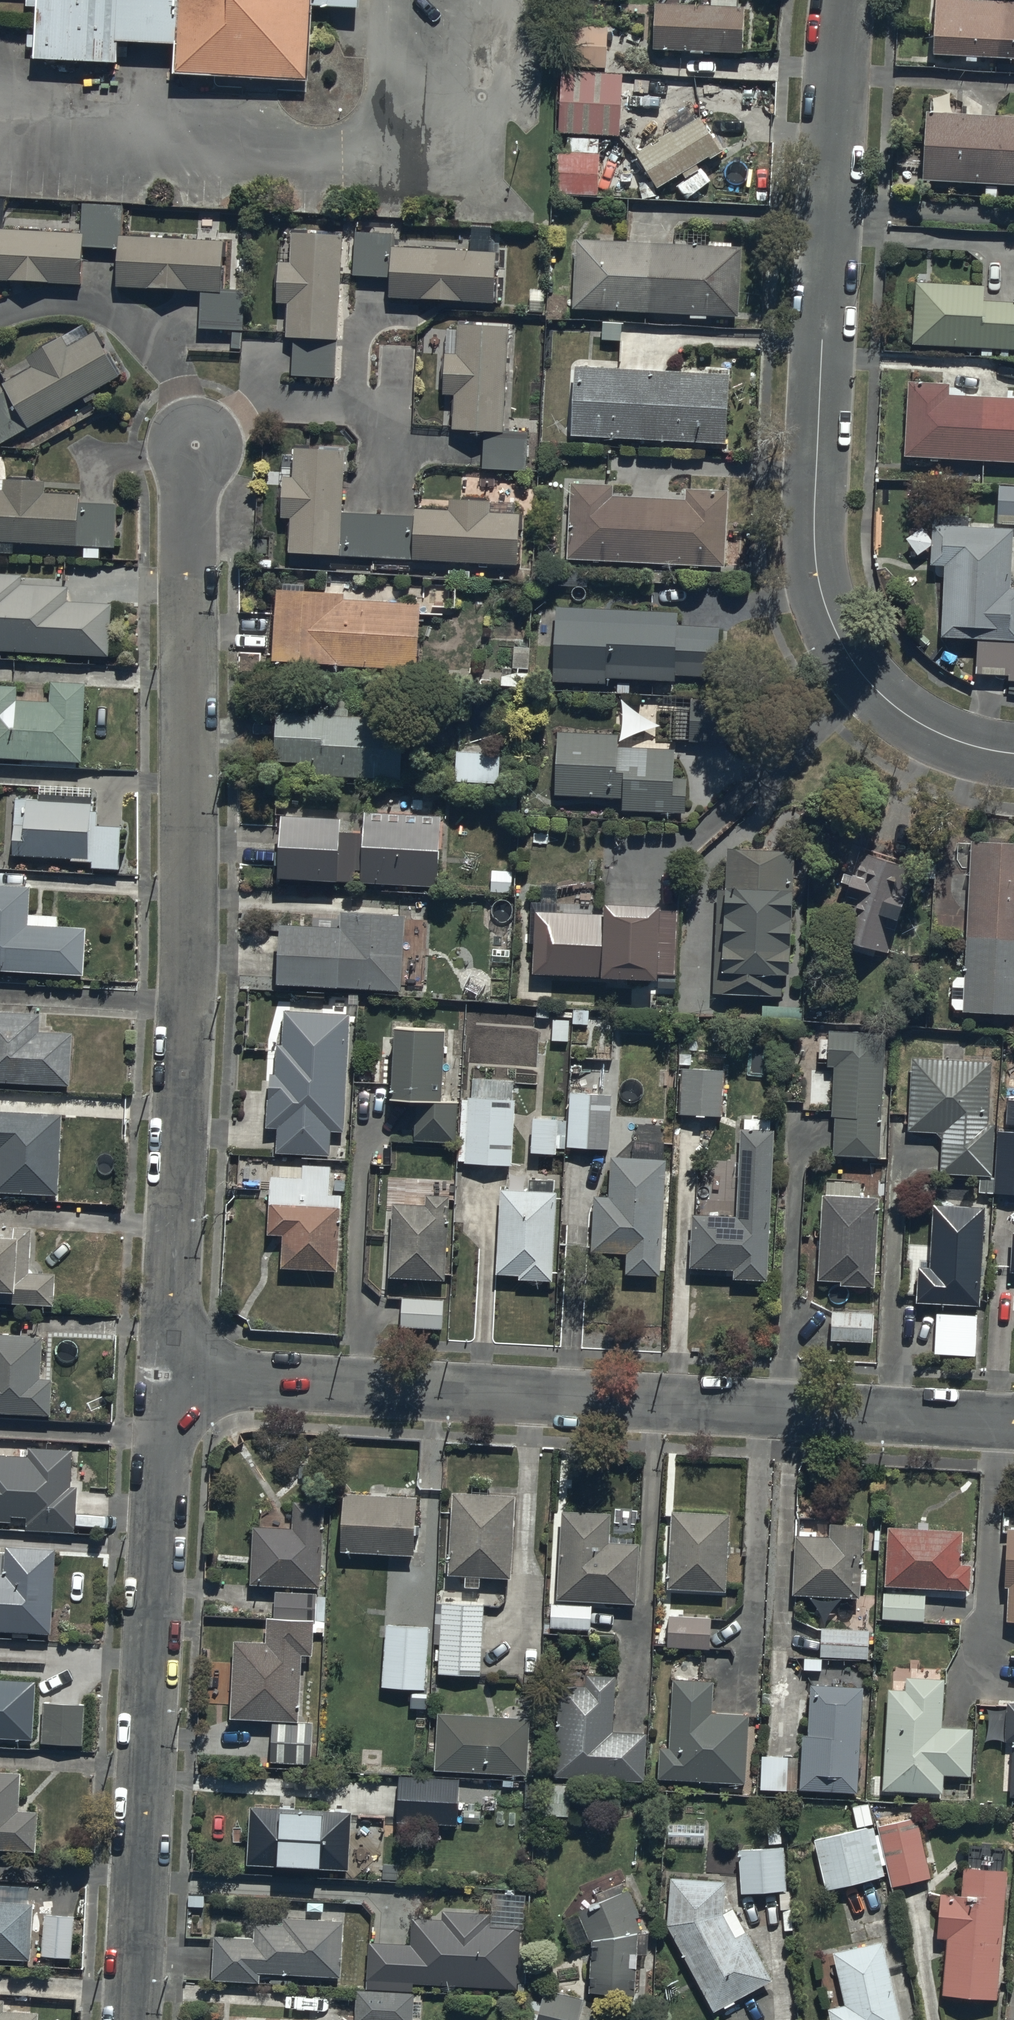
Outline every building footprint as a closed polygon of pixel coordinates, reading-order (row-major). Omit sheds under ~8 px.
[(318,0),(33,0),(31,54),(118,57),(119,19),(173,21),(172,59),(315,64),(318,0)] [(689,0),(654,0),(653,48),(740,51),(742,3),(738,2),(738,0),(711,0),(689,0)] [(932,50),(966,52),(966,59),(975,59),(976,54),(1013,55),(1012,63),(1013,63),(1013,0),(935,0),(932,50)] [(607,23),(566,22),(564,63),(605,64),(607,23)] [(622,70),(561,67),(558,128),(619,131),(622,70)] [(673,126),(636,150),(657,182),(680,168),(684,175),(698,166),(695,162),(722,145),(701,113),(694,117),(685,103),(666,115),(673,126)] [(922,112),(921,178),(1013,185),(1013,117),(922,112)] [(597,192),(599,136),(565,136),(565,150),(557,150),(556,191),(597,192)] [(82,200),(80,229),(79,242),(117,244),(115,282),(199,285),(198,325),(232,327),(231,347),(240,347),(242,286),(220,285),(222,237),(120,233),(122,202),(82,200)] [(79,242),(80,229),(0,226),(0,275),(78,279),(79,242)] [(354,230),(352,271),(388,273),(387,294),(493,298),(494,249),(487,249),(488,228),(472,227),(471,246),(392,244),(393,231),(354,230)] [(333,374),(340,231),(290,228),(289,259),(279,259),(277,299),(287,299),(285,332),(293,333),(291,372),(333,374)] [(740,243),(576,236),(573,305),(737,312),(740,243)] [(913,339),(1013,345),(1013,300),(983,298),(984,282),(916,278),(913,339)] [(501,428),(506,323),(456,320),(454,351),(444,351),(442,390),(452,391),(451,424),(483,426),(481,464),(524,466),(526,429),(501,428)] [(119,371),(93,328),(66,344),(60,334),(27,354),(31,362),(2,379),(6,387),(0,391),(0,441),(119,371)] [(727,369),(574,363),(571,432),(723,440),(727,369)] [(905,451),(1013,457),(1013,395),(948,391),(949,380),(910,378),(905,451)] [(288,548),(338,551),(411,555),(515,560),(518,510),(489,508),(489,498),(447,496),(447,507),(413,506),(413,512),(340,509),(344,447),(293,444),(292,475),(282,475),(280,513),(290,513),(288,548)] [(113,543),(115,500),(78,499),(79,489),(43,488),(43,477),(2,475),(2,487),(0,487),(0,537),(113,543)] [(612,481),(570,479),(568,556),(725,561),(727,486),(686,485),(686,493),(612,491),(612,481)] [(998,482),(997,519),(1013,520),(1013,483),(998,482)] [(1011,523),(967,521),(968,511),(940,510),(940,523),(930,522),(929,560),(943,560),(942,634),(975,635),(974,671),(1009,672),(1008,693),(1013,693),(1013,583),(1009,583),(1011,523)] [(108,652),(110,601),(65,599),(66,584),(21,581),(21,573),(0,572),(0,647),(108,652)] [(417,600),(341,596),(341,588),(303,586),(303,580),(282,579),(281,585),(276,585),(273,654),(335,658),(335,662),(414,666),(417,600)] [(677,608),(555,604),(552,677),(605,678),(605,674),(675,676),(675,670),(717,671),(718,623),(676,621),(677,608)] [(0,683),(0,753),(81,757),(85,681),(50,679),(49,700),(16,698),(17,683),(0,683)] [(328,709),(274,706),(271,756),(311,759),(311,770),(397,776),(401,716),(346,712),(347,695),(329,694),(328,709)] [(671,735),(689,736),(689,738),(728,740),(730,696),(691,695),(691,701),(672,700),(671,735)] [(618,729),(555,727),(554,792),(620,793),(620,809),(684,810),(685,775),(674,775),(675,746),(618,745),(618,729)] [(500,749),(455,748),(454,780),(499,781),(500,749)] [(38,797),(13,795),(11,855),(91,859),(91,864),(117,866),(119,824),(90,822),(92,794),(38,792),(38,797)] [(276,871),(436,881),(442,795),(419,794),(418,810),(364,806),(364,814),(280,809),(276,871)] [(970,836),(963,973),(956,973),(955,974),(954,975),(953,976),(953,977),(952,978),(952,979),(951,980),(951,981),(951,982),(950,983),(950,984),(950,985),(950,986),(949,987),(949,988),(949,989),(949,990),(949,991),(949,992),(949,993),(950,994),(950,995),(950,996),(950,997),(951,998),(951,999),(951,1000),(952,1001),(952,1002),(953,1003),(954,1004),(955,1005),(955,1006),(1013,1009),(1013,838),(970,836)] [(856,839),(824,924),(890,947),(910,887),(890,880),(899,853),(856,839)] [(726,883),(716,882),(712,991),(781,994),(782,968),(788,968),(792,847),(727,844),(726,883)] [(678,908),(658,907),(658,896),(603,895),(602,909),(557,908),(558,879),(540,879),(539,900),(530,899),(528,941),(532,941),(531,970),(607,972),(607,970),(655,971),(654,988),(675,988),(678,908)] [(81,969),(84,925),(55,923),(55,914),(26,912),(28,884),(0,882),(0,965),(81,969)] [(281,920),(277,978),(399,987),(405,912),(340,908),(339,924),(281,920)] [(69,1082),(72,1030),(37,1028),(38,1009),(0,1007),(0,1078),(69,1082)] [(344,1128),(348,1012),(283,1009),(281,1042),(276,1042),(275,1070),(267,1070),(265,1124),(276,1125),(275,1148),(328,1150),(329,1127),(344,1128)] [(444,1022),(394,1020),(391,1092),(417,1093),(415,1137),(455,1139),(457,1098),(441,1097),(444,1022)] [(880,1154),(885,1030),(827,1026),(826,1064),(832,1065),(830,1113),(833,1113),(832,1152),(880,1154)] [(941,1056),(911,1055),(909,1128),(935,1129),(941,1135),(940,1171),(991,1173),(993,1121),(988,1120),(990,1068),(1000,1068),(1000,1038),(975,1038),(975,1055),(965,1055),(965,1043),(941,1043),(941,1056)] [(723,1066),(680,1065),(679,1111),(721,1112),(723,1066)] [(471,1094),(468,1094),(465,1160),(511,1162),(513,1098),(511,1098),(512,1079),(472,1077),(471,1094)] [(612,1091),(570,1089),(568,1143),(610,1145),(612,1091)] [(0,1108),(0,1188),(57,1190),(60,1111),(0,1108)] [(557,1115),(533,1114),(531,1149),(557,1150),(557,1146),(563,1146),(564,1118),(557,1117),(557,1115)] [(767,1276),(773,1127),(769,1127),(769,1117),(744,1117),(744,1126),(740,1126),(737,1212),(691,1210),(689,1264),(733,1265),(733,1275),(767,1276)] [(633,1123),(632,1154),(608,1153),(606,1194),(595,1193),(592,1247),(625,1248),(624,1268),(659,1270),(664,1156),(663,1156),(664,1124),(633,1123)] [(996,1128),(993,1190),(1013,1191),(1013,1129),(996,1128)] [(336,1266),(339,1191),(328,1191),(329,1163),(280,1161),(279,1172),(268,1172),(266,1230),(282,1230),(281,1265),(336,1266)] [(528,1177),(527,1187),(497,1186),(495,1272),(519,1272),(519,1277),(553,1278),(555,1187),(551,1187),(551,1177),(528,1177)] [(873,1282),(876,1194),(859,1193),(859,1180),(826,1180),(826,1192),(821,1191),(818,1275),(840,1275),(840,1282),(873,1282)] [(443,1276),(447,1192),(424,1191),(424,1201),(391,1200),(388,1273),(443,1276)] [(979,1300),(983,1203),(933,1202),(930,1263),(917,1263),(915,1298),(979,1300)] [(0,1222),(0,1298),(52,1301),(54,1271),(27,1270),(29,1224),(0,1222)] [(442,1298),(400,1296),(399,1325),(441,1326),(442,1298)] [(872,1310),(832,1308),(831,1337),(871,1338),(872,1310)] [(975,1314),(936,1312),(934,1350),(974,1352),(975,1314)] [(0,1330),(0,1409),(50,1410),(51,1376),(40,1375),(41,1331),(0,1330)] [(10,1518),(10,1512),(25,1512),(24,1527),(73,1529),(75,1484),(70,1484),(72,1446),(28,1444),(27,1454),(0,1453),(0,1517),(10,1518)] [(519,1495),(457,1490),(452,1574),(514,1578),(519,1495)] [(417,1498),(345,1492),(341,1550),(413,1556),(417,1498)] [(322,1591),(329,1505),(298,1502),(296,1530),(257,1527),(253,1586),(322,1591)] [(611,1509),(561,1506),(557,1595),(636,1599),(639,1540),(610,1538),(611,1509)] [(729,1511),(672,1508),(668,1585),(725,1588),(729,1511)] [(859,1594),(862,1520),(830,1519),(829,1534),(794,1533),(792,1591),(859,1594)] [(964,1528),(885,1524),(882,1581),(969,1585),(971,1562),(962,1561),(964,1528)] [(1004,1524),(1003,1583),(1007,1583),(1006,1617),(1013,1617),(1013,1524),(1004,1524)] [(50,1630),(53,1545),(5,1544),(5,1550),(0,1549),(0,1628),(50,1630)] [(925,1591),(883,1590),(882,1616),(924,1618),(925,1591)] [(482,1601),(441,1598),(438,1670),(478,1672),(482,1601)] [(591,1602),(550,1600),(549,1625),(590,1627),(591,1602)] [(711,1614),(667,1612),(665,1643),(709,1646),(711,1614)] [(425,1622),(384,1621),(383,1685),(425,1686),(425,1622)] [(301,1724),(308,1626),(241,1622),(234,1721),(301,1724)] [(869,1628),(820,1625),(818,1654),(867,1657),(869,1628)] [(941,1723),(943,1675),(938,1675),(938,1669),(910,1668),(909,1675),(905,1675),(905,1688),(886,1687),(882,1789),(942,1791),(943,1771),(970,1772),(972,1724),(941,1723)] [(612,1729),(614,1673),(585,1672),(584,1683),(557,1683),(554,1775),(644,1778),(646,1731),(612,1729)] [(33,1733),(34,1677),(0,1676),(0,1732),(33,1733)] [(713,1678),(673,1676),(669,1744),(660,1743),(659,1775),(744,1780),(748,1711),(712,1709),(713,1678)] [(864,1689),(812,1685),(806,1790),(860,1793),(864,1689)] [(1007,1698),(1005,1739),(1013,1739),(1011,1795),(1013,1795),(1013,1698),(1007,1698)] [(81,1701),(41,1701),(40,1740),(81,1741),(81,1701)] [(533,1720),(442,1715),(439,1770),(531,1775),(533,1720)] [(797,1755),(761,1753),(758,1787),(794,1789),(797,1755)] [(35,1847),(37,1808),(19,1807),(21,1769),(0,1768),(0,1846),(35,1847)] [(458,1780),(398,1777),(395,1823),(456,1826),(458,1780)] [(814,1836),(825,1885),(884,1872),(867,1802),(853,1805),(857,1826),(814,1836)] [(362,1815),(252,1807),(250,1864),(358,1869),(362,1815)] [(918,1814),(877,1822),(889,1885),(931,1877),(918,1814)] [(705,1822),(667,1822),(666,1843),(705,1844),(705,1822)] [(786,1886),(780,1822),(766,1823),(768,1844),(737,1847),(741,1891),(786,1886)] [(1000,2001),(1011,1872),(959,1868),(947,1996),(1000,2001)] [(730,1884),(672,1879),(670,1927),(722,2012),(776,1981),(733,1906),(730,1884)] [(626,1890),(580,1909),(598,1940),(595,1995),(641,1997),(644,1931),(626,1890)] [(29,1954),(31,1902),(0,1901),(0,1953),(29,1954)] [(411,1987),(412,1980),(516,1984),(519,1926),(489,1925),(490,1910),(442,1908),(441,1916),(410,1915),(409,1940),(368,1939),(366,1985),(411,1987)] [(75,1914),(44,1913),(42,1954),(73,1956),(75,1914)] [(344,1923),(216,1918),(214,1977),(342,1982),(344,1923)] [(821,1959),(834,2019),(904,2019),(889,1938),(821,1959)] [(355,1987),(355,2019),(413,2019),(413,2016),(420,2016),(421,1994),(414,1994),(414,1990),(355,1987)] [(535,2019),(608,2019),(611,2003),(542,1988),(535,2019)] [(33,2011),(0,2010),(0,2019),(33,2019),(33,2011)]
